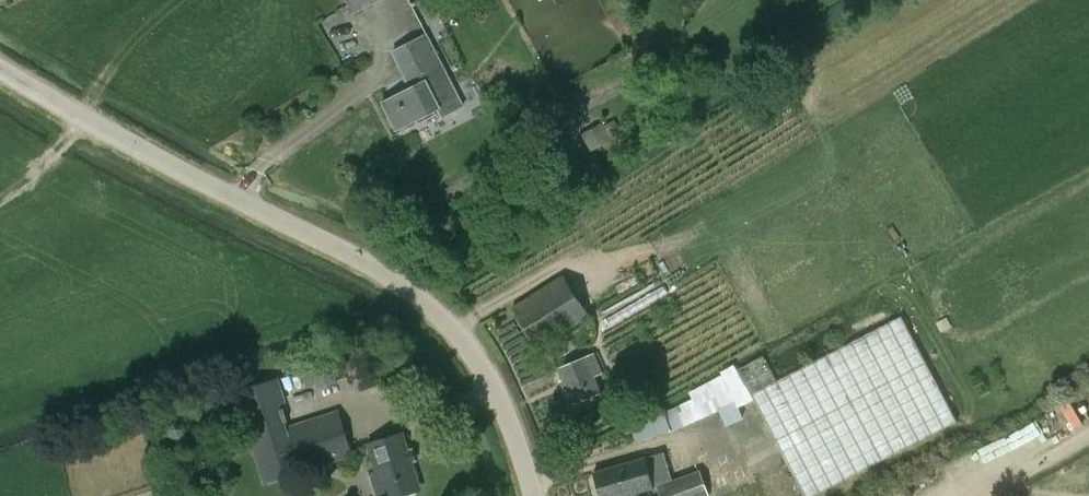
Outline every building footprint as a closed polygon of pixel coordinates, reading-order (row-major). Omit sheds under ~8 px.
[(381,0),(346,0),(353,15),(381,0)] [(412,87),(382,103),(397,130),(438,108),(443,116),(463,105),(426,35),(393,52),(412,87)] [(605,125),(583,137),(591,152),(613,140),(605,125)] [(539,349),(590,316),(563,274),(511,306),(539,349)] [(765,358),(739,372),(804,495),(813,495),(957,421),(901,316),(777,380),(765,358)] [(558,369),(573,405),(601,393),(594,376),(602,373),(594,353),(558,369)] [(278,400),(282,398),(277,382),(235,396),(264,484),(353,455),(338,410),(286,426),(278,400)] [(979,477),(1059,449),(1050,422),(969,450),(979,477)] [(419,489),(402,435),(369,445),(377,472),(368,475),(375,495),(398,495),(397,495),(419,489)] [(654,488),(656,487),(659,495),(708,495),(699,473),(671,484),(662,454),(645,460),(644,457),(593,472),(600,495),(640,495),(639,492),(654,488)]
